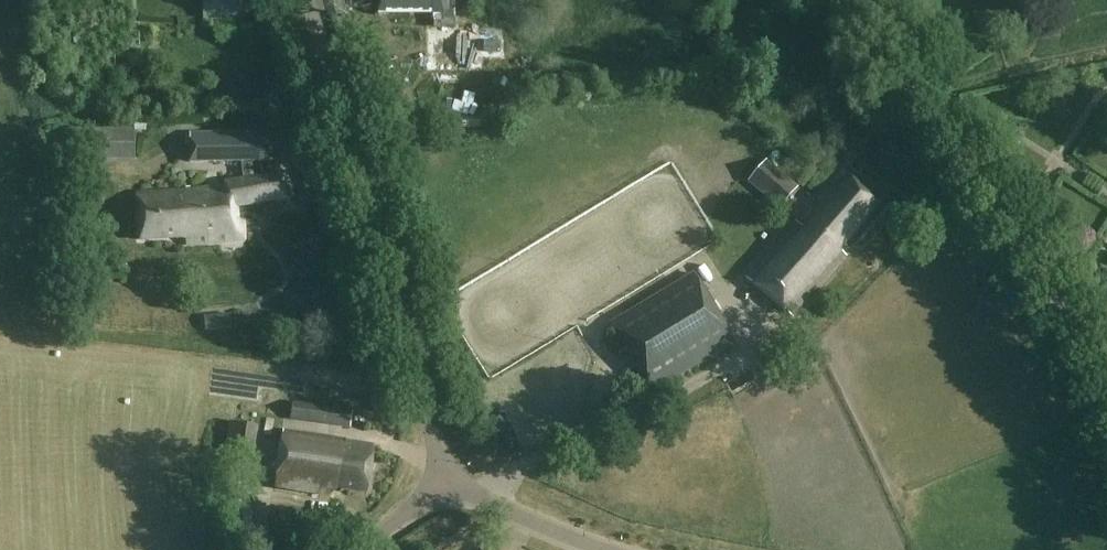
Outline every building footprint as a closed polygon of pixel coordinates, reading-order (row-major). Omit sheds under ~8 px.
[(201,26),(244,26),(244,0),(201,0),(201,26)] [(367,16),(424,20),(425,76),(479,76),(479,64),(503,64),(502,32),(445,32),(445,0),(436,0),(437,0),(372,0),(371,7),(368,7),(367,16)] [(134,130),(69,130),(69,160),(134,160),(134,130)] [(273,163),(272,132),(189,135),(190,164),(234,162),(235,162),(235,165),(241,164),(244,179),(225,182),(226,187),(182,191),(182,192),(138,193),(139,239),(187,238),(188,246),(246,241),(244,224),(238,224),(237,208),(290,199),(286,176),(280,177),(280,173),(268,175),(267,163),(273,163)] [(799,188),(767,161),(748,184),(780,211),(799,188)] [(879,202),(848,175),(803,227),(796,221),(747,278),(792,317),(846,256),(838,250),(879,202)] [(735,342),(694,275),(611,325),(652,393),(735,342)] [(352,412),(295,403),(292,422),(349,430),(352,412)] [(256,428),(230,424),(226,450),(232,451),(230,470),(249,473),(256,428)] [(347,441),(285,432),(276,490),(330,498),(340,490),(368,494),(375,448),(347,444),(347,441)]
